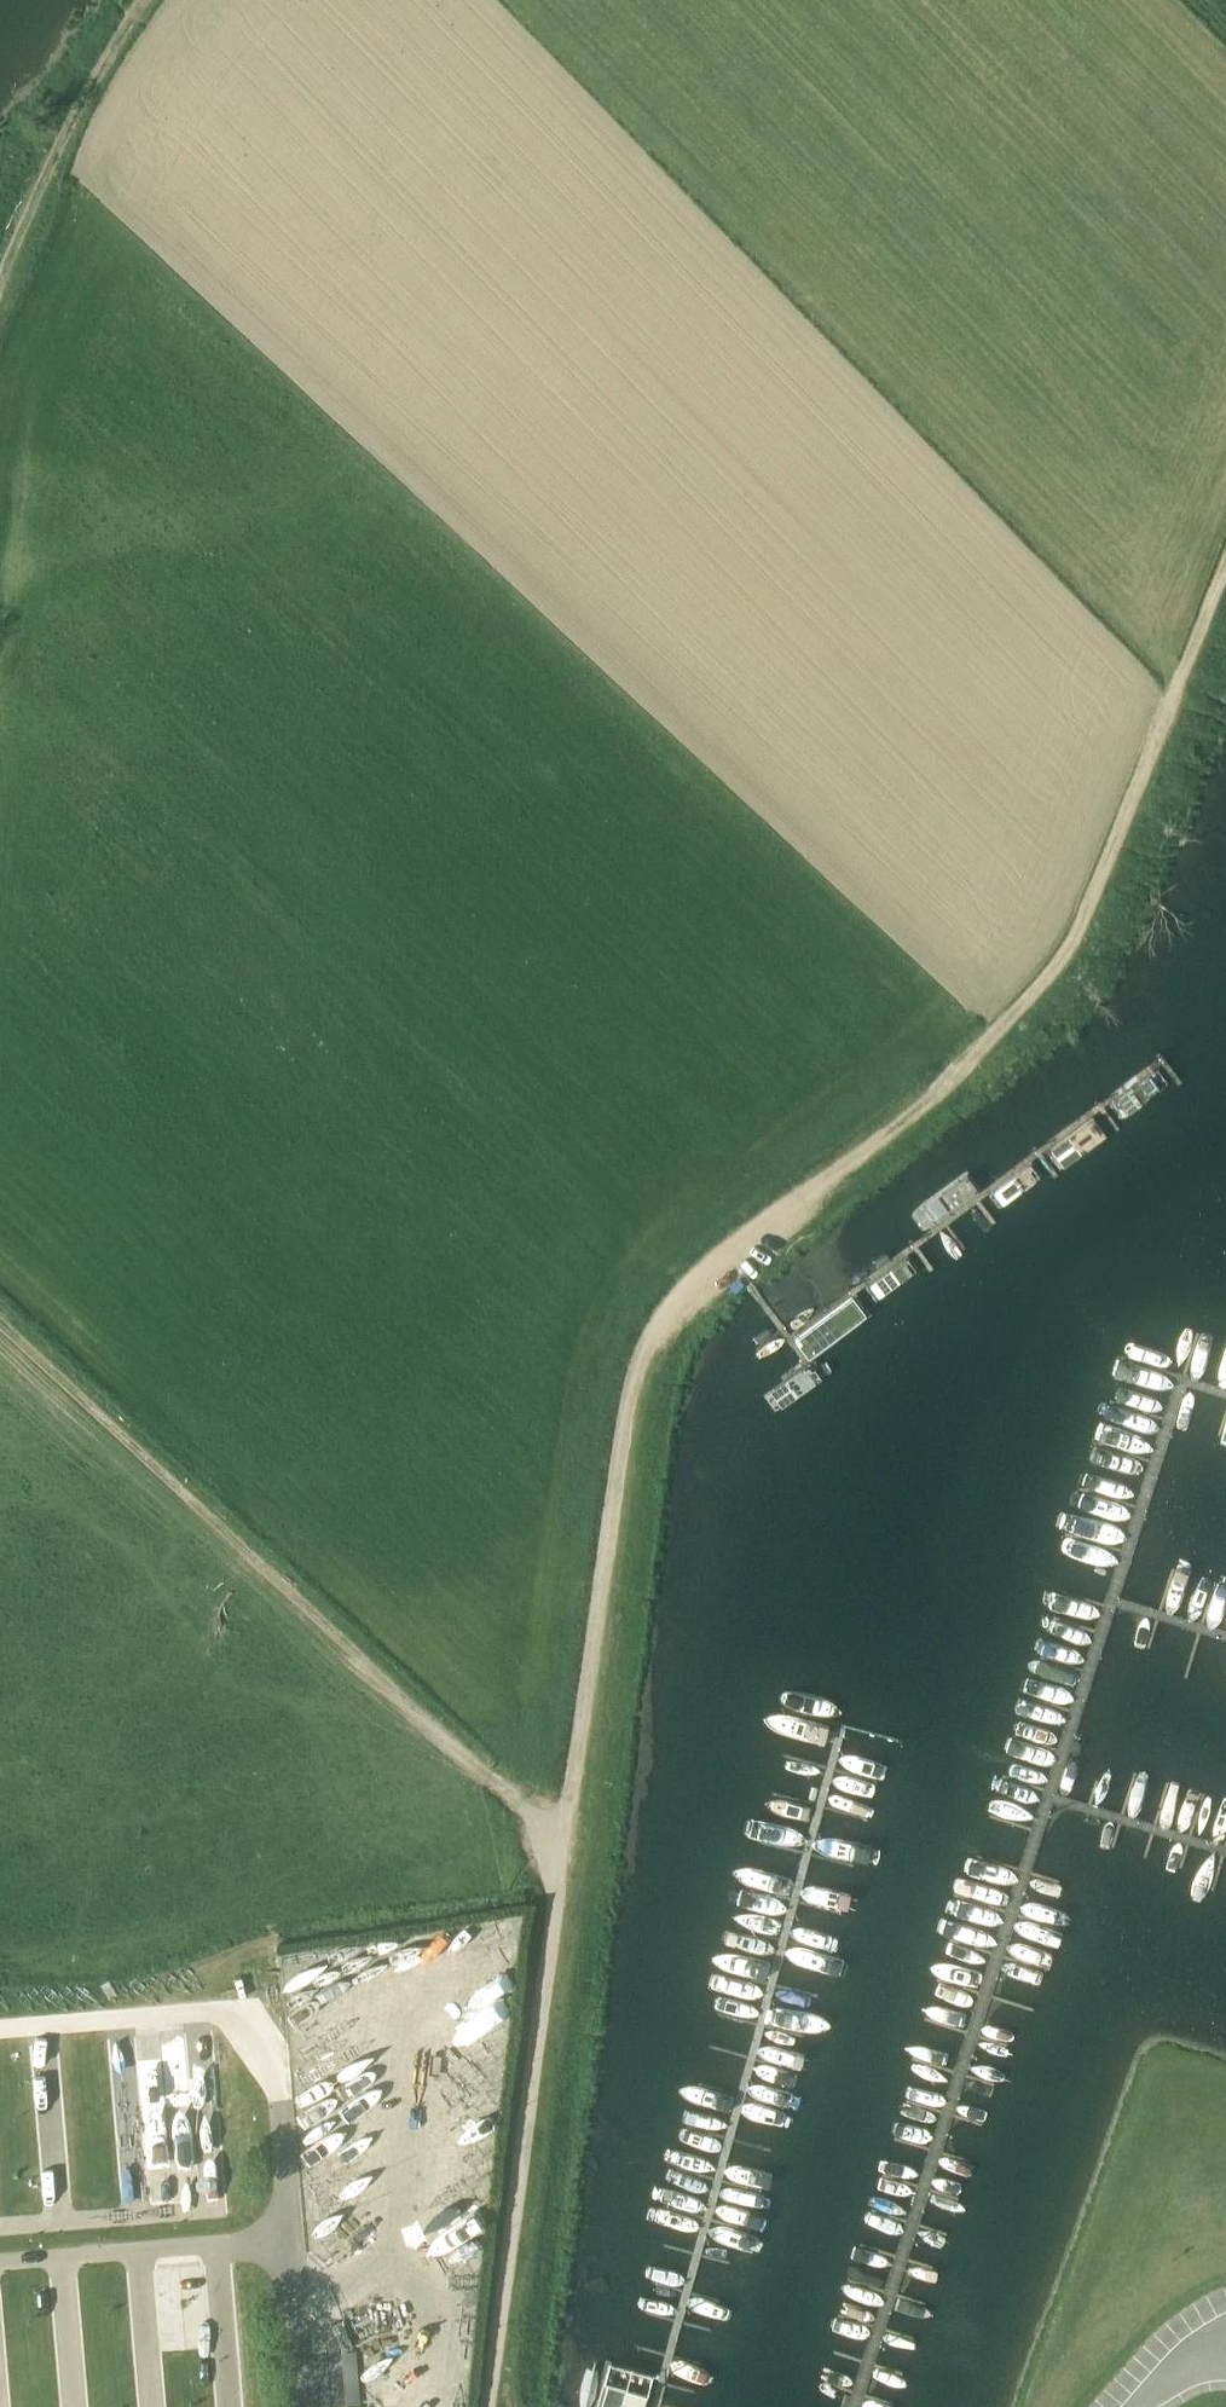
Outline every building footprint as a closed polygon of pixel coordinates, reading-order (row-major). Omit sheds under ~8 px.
[(606,2381),(599,2406),(644,2406),(648,2393),(606,2381)]
